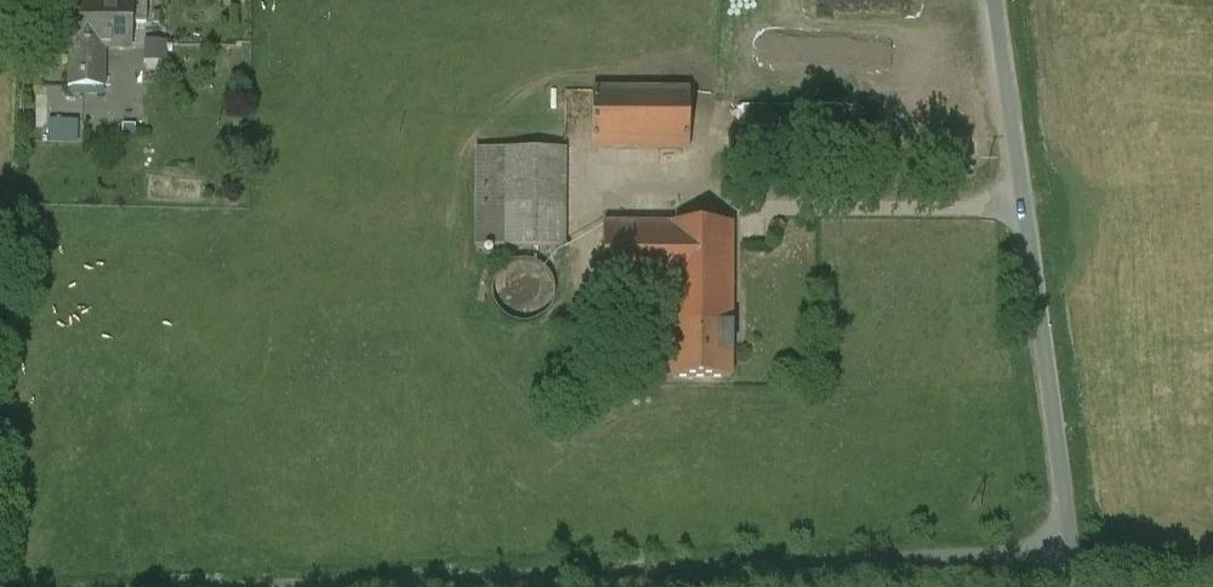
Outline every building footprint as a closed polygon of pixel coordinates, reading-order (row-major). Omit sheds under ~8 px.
[(148,2),(70,1),(69,88),(70,88),(106,89),(106,47),(132,48),(132,25),(148,25),(148,2)] [(106,89),(70,88),(70,104),(106,104),(106,89)] [(593,92),(593,150),(690,151),(690,93),(593,92)] [(477,249),(566,249),(566,150),(477,150),(477,249)] [(671,227),(604,226),(604,292),(671,292),(671,305),(733,305),(733,225),(671,224),(671,227)] [(505,269),(500,273),(497,278),(494,284),(493,290),(493,297),(495,303),(497,309),(501,314),(506,318),(511,321),(517,323),(523,324),(529,324),(536,322),(541,319),(546,315),(550,310),(553,305),(555,299),(556,293),(555,286),(553,280),(550,275),(546,270),(540,266),(535,264),(529,262),(522,262),(516,263),(510,265),(505,269)] [(733,305),(671,305),(670,380),(732,380),(733,305)]
